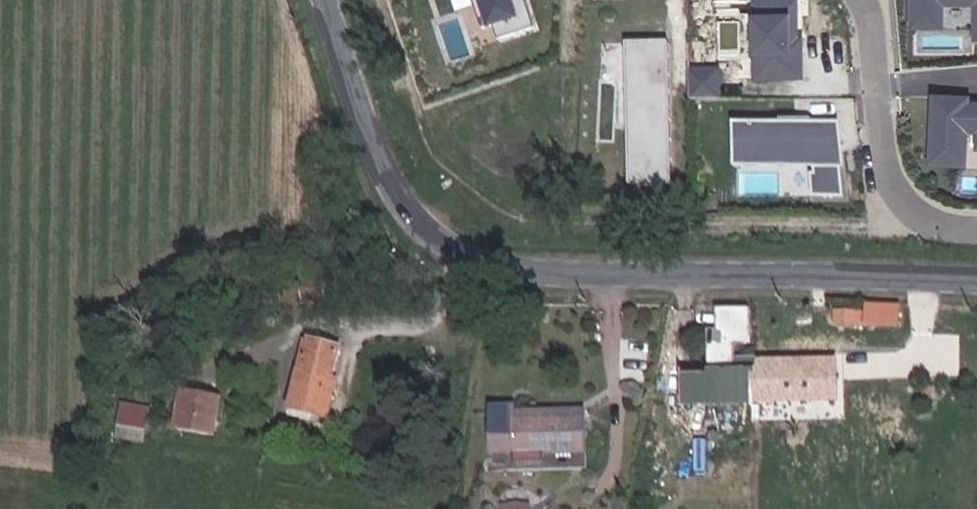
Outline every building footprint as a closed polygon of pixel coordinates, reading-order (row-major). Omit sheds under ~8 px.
[(483,31),(517,20),(511,0),(473,0),(483,31)] [(909,28),(944,27),(944,6),(971,6),(972,41),(976,41),(976,0),(909,0),(909,28)] [(807,78),(806,53),(795,53),(795,41),(802,40),(801,1),(760,1),(761,78),(807,78)] [(668,42),(628,43),(631,184),(671,183),(668,42)] [(694,98),(724,99),(725,68),(695,67),(694,98)] [(931,94),(929,165),(966,166),(967,132),(976,132),(976,150),(976,100),(970,100),(970,95),(931,94)] [(846,169),(842,143),(817,143),(817,124),(817,120),(785,119),(785,127),(739,128),(741,166),(821,167),(820,180),(818,180),(819,200),(850,199),(846,169)] [(305,302),(304,293),(286,294),(287,304),(305,302)] [(900,326),(900,308),(869,306),(867,325),(900,326)] [(808,403),(807,359),(736,360),(736,345),(751,345),(750,308),(716,309),(717,330),(708,330),(709,405),(808,403)] [(863,327),(864,313),(837,311),(836,325),(863,327)] [(335,391),(326,389),(328,380),(333,381),(341,348),(310,341),(302,373),(300,373),(291,409),(328,418),(335,391)] [(335,391),(337,382),(333,381),(328,380),(326,389),(335,391)] [(214,435),(220,398),(184,392),(178,429),(214,435)] [(144,442),(149,415),(122,410),(117,437),(144,442)] [(587,454),(585,410),(516,413),(518,456),(545,456),(587,454)] [(545,463),(545,456),(518,456),(518,464),(545,463)]
